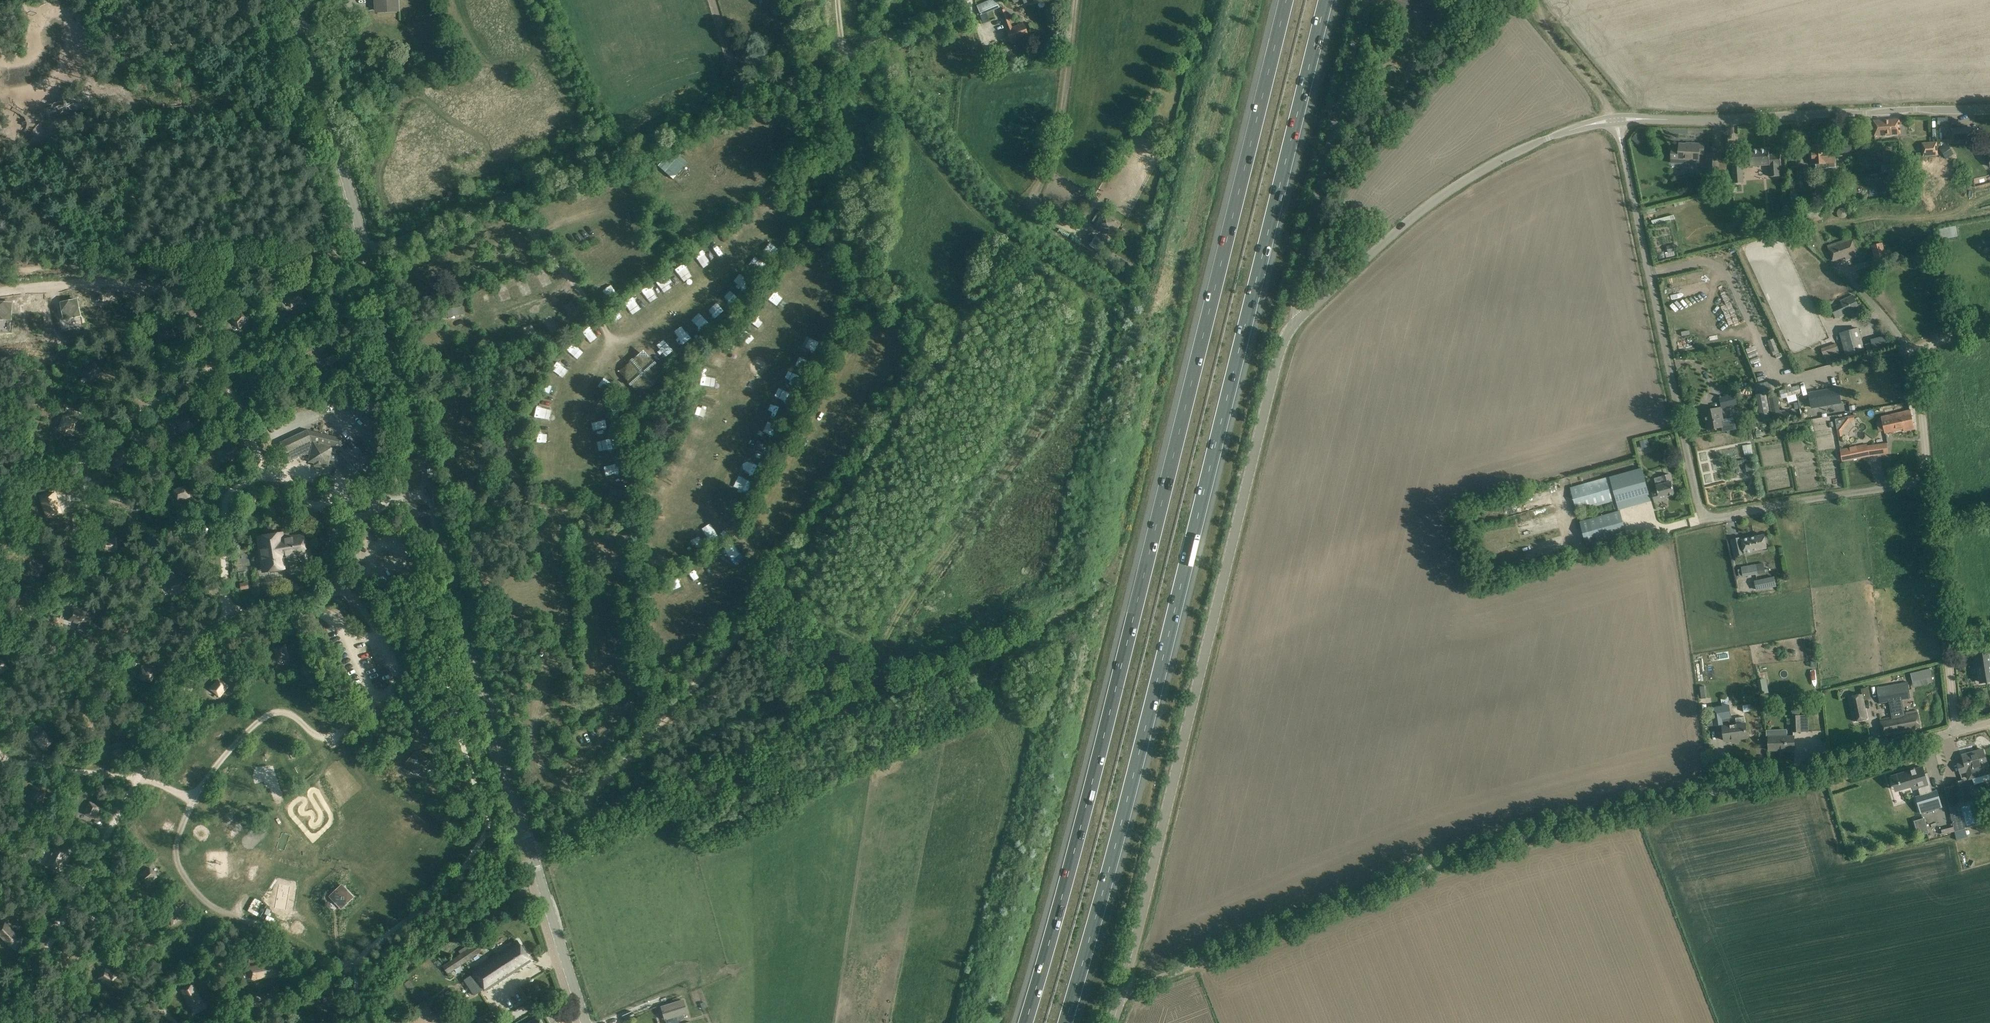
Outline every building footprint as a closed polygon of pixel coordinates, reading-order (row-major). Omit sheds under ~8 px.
[(379,11),(381,11),(399,9),(398,0),(378,0),(379,11)] [(996,0),(990,0),(977,6),(981,15),(999,7),(996,0)] [(1012,27),(1005,9),(1000,11),(1005,25),(1007,29),(1006,29),(1007,30),(1006,30),(1011,45),(1025,39),(1025,37),(1029,36),(1024,23),(1022,24),(1021,22),(1016,24),(1017,25),(1012,27)] [(530,78),(527,69),(519,72),(523,81),(530,78)] [(1900,135),(1900,120),(1893,120),(1874,121),(1875,136),(1900,135)] [(1973,140),(1972,128),(1950,129),(1951,141),(1973,140)] [(1638,132),(1632,139),(1638,144),(1644,136),(1638,132)] [(1851,153),(1850,142),(1837,143),(1838,154),(1851,153)] [(1938,156),(1937,143),(1922,144),(1923,156),(1938,156)] [(1704,146),(1679,144),(1679,149),(1672,149),(1671,163),(1681,164),(1681,160),(1699,161),(1699,155),(1704,155),(1704,146)] [(1825,156),(1824,145),(1813,146),(1813,152),(1810,152),(1810,159),(1814,159),(1814,165),(1816,165),(1816,170),(1826,169),(1826,168),(1836,168),(1835,155),(1825,156)] [(1773,155),(1773,149),(1752,150),(1754,166),(1769,165),(1770,177),(1780,176),(1779,166),(1781,166),(1780,154),(1773,155)] [(1721,154),(1706,153),(1705,175),(1720,176),(1721,154)] [(1744,183),(1743,166),(1732,166),(1733,184),(1744,183)] [(1811,181),(1810,168),(1804,168),(1804,171),(1795,171),(1795,182),(1790,182),(1791,204),(1798,204),(1797,192),(1805,192),(1804,181),(1811,181)] [(760,205),(766,214),(775,207),(769,199),(760,205)] [(601,204),(580,210),(582,216),(589,214),(591,220),(605,215),(601,204)] [(1838,213),(1838,214),(1838,215),(1838,216),(1839,217),(1840,218),(1841,218),(1842,218),(1843,218),(1844,218),(1845,218),(1846,217),(1846,216),(1847,216),(1847,214),(1847,212),(1847,211),(1846,210),(1845,210),(1844,209),(1843,209),(1842,209),(1841,209),(1840,210),(1839,210),(1838,211),(1838,212),(1838,213)] [(1800,210),(1787,211),(1788,226),(1801,225),(1800,210)] [(1819,221),(1818,210),(1801,211),(1802,222),(1819,221)] [(1118,221),(1103,211),(1094,226),(1109,235),(1118,221)] [(1784,226),(1782,216),(1764,220),(1766,230),(1784,226)] [(618,225),(625,237),(634,233),(628,220),(618,225)] [(1938,230),(1940,240),(1957,236),(1955,226),(1938,230)] [(783,241),(787,236),(782,231),(777,237),(783,241)] [(617,232),(606,239),(614,251),(624,245),(617,232)] [(1857,256),(1851,239),(1828,247),(1833,261),(1846,257),(1846,260),(1857,256)] [(601,242),(592,249),(600,260),(610,253),(601,242)] [(1887,264),(1883,243),(1871,246),(1874,257),(1873,258),(1875,266),(1887,264)] [(1675,245),(1667,246),(1668,253),(1677,251),(1675,245)] [(640,277),(649,272),(642,261),(634,265),(640,277)] [(627,270),(618,275),(624,288),(634,283),(627,270)] [(497,287),(502,300),(511,297),(507,283),(497,287)] [(298,288),(284,295),(290,308),(305,301),(298,288)] [(646,288),(639,292),(646,304),(653,299),(646,288)] [(731,304),(738,298),(731,291),(724,297),(731,304)] [(102,294),(94,294),(95,301),(96,301),(97,304),(101,303),(101,300),(103,300),(102,294)] [(1859,308),(1854,295),(1840,301),(1841,303),(1831,308),(1836,319),(1859,308)] [(636,310),(643,305),(637,297),(630,302),(636,310)] [(77,299),(61,303),(64,319),(80,316),(77,299)] [(718,303),(710,312),(717,319),(725,310),(718,303)] [(441,310),(442,315),(463,311),(462,306),(441,310)] [(250,319),(240,310),(231,320),(240,329),(250,319)] [(613,313),(616,326),(626,324),(623,310),(613,313)] [(178,337),(175,323),(161,326),(164,339),(178,337)] [(0,330),(0,331),(6,346),(22,339),(15,324),(0,330)] [(592,346),(600,340),(591,327),(583,333),(592,346)] [(1865,351),(1859,328),(1839,333),(1846,357),(1865,351)] [(1886,335),(1871,341),(1875,349),(1890,343),(1886,335)] [(659,344),(669,355),(677,349),(667,337),(659,344)] [(1840,355),(1836,344),(1821,349),(1825,360),(1840,355)] [(340,359),(334,349),(323,355),(328,365),(340,359)] [(556,366),(570,376),(576,367),(562,357),(556,366)] [(643,362),(640,359),(639,359),(638,359),(636,360),(634,361),(634,362),(634,363),(633,364),(632,363),(631,364),(631,365),(630,366),(629,367),(629,368),(628,369),(631,372),(628,375),(628,376),(629,377),(629,378),(630,380),(631,381),(632,382),(633,383),(634,384),(635,384),(636,385),(637,386),(638,386),(641,384),(643,387),(646,385),(645,384),(653,378),(654,378),(655,376),(653,374),(656,371),(655,370),(655,369),(654,367),(654,366),(653,365),(652,364),(651,363),(650,362),(649,361),(648,360),(647,360),(645,359),(643,362)] [(102,373),(95,362),(84,370),(91,380),(102,373)] [(552,393),(554,384),(546,382),(544,390),(552,393)] [(1764,383),(1754,385),(1756,395),(1761,425),(1771,423),(1766,393),(1764,383)] [(1799,385),(1780,390),(1782,399),(1787,398),(1788,403),(1798,400),(1796,395),(1802,394),(1799,385)] [(1841,402),(1838,388),(1810,393),(1812,408),(1841,402)] [(1780,411),(1777,393),(1767,395),(1770,410),(1773,422),(1790,418),(1788,409),(1780,411)] [(1734,394),(1719,398),(1722,409),(1737,405),(1734,394)] [(605,397),(592,398),(593,408),(606,407),(605,397)] [(537,402),(535,413),(549,415),(551,405),(537,402)] [(1731,419),(1723,420),(1721,408),(1702,412),(1703,418),(1705,418),(1708,430),(1722,427),(1723,432),(1733,430),(1731,419)] [(1915,429),(1910,410),(1881,417),(1885,434),(1904,430),(1904,432),(1915,429)] [(195,427),(188,414),(175,421),(182,434),(195,427)] [(76,421),(63,416),(58,428),(71,433),(76,421)] [(1849,435),(1849,432),(1853,427),(1856,426),(1854,416),(1835,419),(1839,437),(1849,435)] [(593,423),(595,434),(611,431),(609,420),(593,423)] [(343,439),(308,430),(280,442),(289,461),(305,454),(310,455),(309,462),(315,463),(314,466),(321,467),(322,465),(328,466),(330,460),(335,461),(353,482),(373,464),(356,445),(351,449),(348,446),(347,447),(344,444),(347,442),(343,439)] [(538,440),(547,440),(547,431),(538,432),(538,440)] [(1650,447),(1648,439),(1640,441),(1642,449),(1650,447)] [(1886,443),(1867,446),(1869,456),(1888,454),(1886,443)] [(240,456),(236,444),(222,449),(227,461),(240,456)] [(1869,456),(1867,446),(1867,445),(1841,450),(1843,462),(1869,457),(1869,456)] [(129,461),(123,449),(109,457),(116,468),(129,461)] [(1752,463),(1745,464),(1747,472),(1754,471),(1752,463)] [(1641,469),(1611,478),(1611,477),(1571,488),(1577,512),(1617,501),(1616,496),(1646,488),(1641,469)] [(1672,482),(1669,474),(1662,477),(1662,476),(1654,479),(1657,486),(1656,487),(1657,491),(1652,493),(1655,503),(1667,499),(1666,497),(1676,494),(1672,482)] [(191,498),(186,485),(173,490),(177,503),(191,498)] [(53,511),(37,517),(42,532),(58,527),(53,511)] [(1626,534),(1620,511),(1580,522),(1587,545),(1626,534)] [(269,571),(284,569),(286,568),(286,570),(291,574),(297,573),(300,568),(300,566),(306,565),(309,565),(311,564),(311,562),(311,559),(307,559),(303,535),(279,539),(278,534),(268,535),(258,537),(260,550),(264,572),(269,571)] [(1767,548),(1764,535),(1740,540),(1740,538),(1731,540),(1735,557),(1745,555),(1744,553),(1767,548)] [(118,551),(116,538),(102,539),(103,553),(118,551)] [(43,565),(29,561),(26,575),(40,578),(43,565)] [(1765,572),(1763,563),(1741,567),(1741,569),(1738,570),(1739,576),(1742,576),(1743,577),(1765,572)] [(691,569),(696,579),(705,574),(700,564),(691,569)] [(181,577),(175,579),(173,571),(165,573),(167,581),(170,595),(185,591),(181,577)] [(1776,587),(1774,577),(1754,581),(1756,591),(1776,587)] [(86,612),(72,608),(68,621),(82,625),(86,612)] [(289,657),(286,643),(273,647),(276,660),(289,657)] [(1989,649),(1975,651),(1980,683),(1989,681),(1989,651),(1989,652),(1989,649)] [(2,657),(0,658),(0,674),(9,669),(2,657)] [(155,670),(142,666),(138,679),(151,683),(155,670)] [(1911,674),(1913,682),(1932,677),(1930,669),(1911,674)] [(229,686),(218,678),(209,689),(220,698),(229,686)] [(1908,682),(1877,688),(1879,704),(1890,702),(1893,718),(1880,721),(1881,727),(1883,736),(1920,729),(1917,711),(1907,713),(1905,714),(1905,716),(1904,716),(1901,700),(1911,698),(1908,682)] [(1869,701),(1867,691),(1861,693),(1862,695),(1847,699),(1853,722),(1867,718),(1863,703),(1869,701)] [(1732,718),(1730,705),(1712,708),(1713,715),(1714,715),(1716,727),(1723,726),(1722,719),(1732,718)] [(1801,716),(1792,716),(1793,732),(1801,732),(1809,732),(1808,715),(1801,716)] [(1735,719),(1736,726),(1723,728),(1725,741),(1747,738),(1746,725),(1745,725),(1744,718),(1735,719)] [(54,742),(44,730),(33,739),(43,751),(54,742)] [(1795,751),(1794,737),(1769,738),(1769,751),(1786,750),(1786,751),(1795,751)] [(126,755),(123,742),(109,746),(112,758),(126,755)] [(417,749),(404,763),(418,776),(431,762),(417,749)] [(1987,765),(1988,765),(1983,749),(1962,756),(1964,762),(1957,764),(1960,775),(1967,772),(1969,779),(1972,778),(1974,785),(1984,782),(1982,775),(1989,773),(1987,765)] [(1930,772),(1928,766),(1904,773),(1906,780),(1904,781),(1905,783),(1917,780),(1919,787),(1924,786),(1925,791),(1935,788),(1933,783),(1936,782),(1933,771),(1930,772)] [(1953,786),(1945,788),(1949,807),(1954,832),(1966,828),(1958,804),(1970,800),(1964,780),(1953,783),(1953,786)] [(46,793),(34,786),(27,798),(39,805),(46,793)] [(1949,805),(1943,789),(1922,795),(1927,812),(1949,805)] [(101,806),(89,801),(83,814),(96,819),(101,806)] [(1923,818),(1914,821),(1918,836),(1927,834),(1923,818)] [(65,858),(53,852),(46,865),(59,871),(65,858)] [(158,877),(149,867),(138,876),(147,886),(158,877)] [(294,884),(279,889),(283,905),(299,900),(294,884)] [(342,885),(330,896),(341,908),(353,897),(342,885)] [(183,918),(174,907),(163,916),(171,927),(183,918)] [(5,921),(0,926),(0,937),(10,947),(20,938),(5,921)] [(512,973),(531,961),(517,940),(499,952),(512,973)] [(481,951),(477,944),(444,966),(448,972),(481,951)] [(499,952),(472,970),(474,973),(464,979),(474,995),(484,988),(485,991),(512,973),(499,952)] [(278,975),(276,961),(261,964),(264,978),(278,975)] [(117,976),(106,968),(98,979),(109,987),(117,976)] [(202,1002),(192,983),(180,990),(190,1009),(202,1002)] [(336,1002),(332,990),(319,993),(323,1006),(336,1002)] [(425,1000),(419,1004),(422,1009),(428,1005),(425,1000)] [(661,1007),(667,1022),(677,1022),(679,1022),(678,1021),(685,1019),(683,1014),(687,1013),(683,1000),(661,1007)] [(639,1018),(641,1022),(659,1022),(662,1022),(658,1011),(639,1018)]
